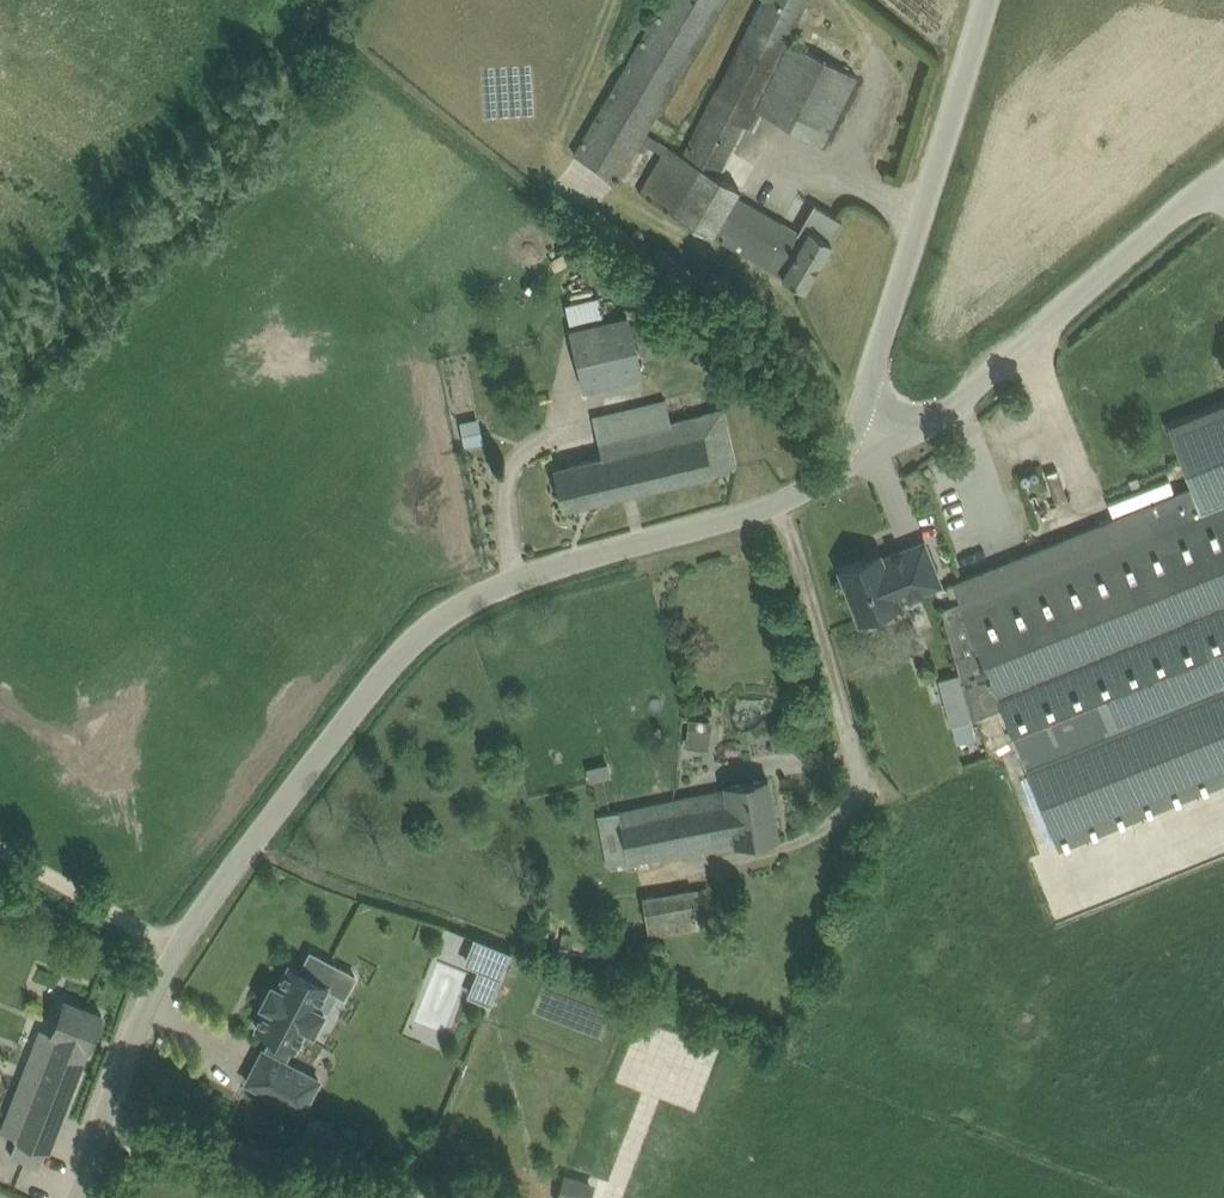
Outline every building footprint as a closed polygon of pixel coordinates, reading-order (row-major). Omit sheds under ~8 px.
[(783,275),(807,289),(823,261),(826,263),(831,255),(828,253),(834,242),(833,241),(845,220),(818,204),(801,232),(734,193),(737,188),(718,179),(755,108),(824,143),(858,76),(789,41),(809,0),(762,0),(682,154),(647,132),(725,0),(664,0),(574,152),(620,179),(643,140),(663,152),(639,193),(783,275)] [(572,321),(605,312),(600,293),(567,302),(572,321)] [(644,377),(629,315),(569,330),(584,391),(644,377)] [(554,466),(564,508),(715,472),(715,471),(737,466),(723,407),(672,420),(667,399),(594,416),(603,455),(554,466)] [(972,718),(976,717),(1001,706),(1058,846),(1223,778),(1223,404),(1171,425),(1196,485),(956,582),(960,593),(941,601),(949,625),(960,671),(967,695),(972,718)] [(460,420),(465,444),(484,440),(479,416),(460,420)] [(901,602),(900,599),(897,592),(917,584),(920,592),(942,583),(925,540),(883,557),(883,556),(881,557),(882,557),(868,563),(866,559),(867,558),(867,557),(840,567),(860,618),(901,602)] [(978,737),(972,718),(967,695),(946,700),(952,723),(953,723),(959,742),(978,737)] [(711,739),(688,737),(687,746),(710,749),(711,739)] [(591,780),(605,777),(612,776),(609,762),(588,767),(591,778),(591,780)] [(629,863),(779,838),(769,777),(726,784),(728,793),(601,814),(610,865),(629,861),(629,863)] [(650,928),(716,918),(710,882),(644,893),(650,928)] [(461,926),(452,950),(487,964),(497,940),(461,926)] [(273,981),(269,988),(266,995),(262,1002),(269,1005),(258,1026),(274,1035),(267,1050),(264,1049),(247,1080),(303,1110),(320,1078),(283,1059),(291,1044),(296,1046),(307,1025),(314,1029),(325,1009),(317,1005),(328,984),(326,983),(335,965),(336,964),(312,951),(302,970),(290,964),(279,985),(273,981)] [(16,1139),(49,1152),(103,1013),(66,999),(53,1032),(40,1027),(1,1130),(17,1136),(16,1139)] [(126,1169),(132,1155),(121,1151),(116,1165),(117,1170),(122,1171),(126,1169)] [(596,1182),(566,1172),(558,1197),(591,1197),(596,1182)]
